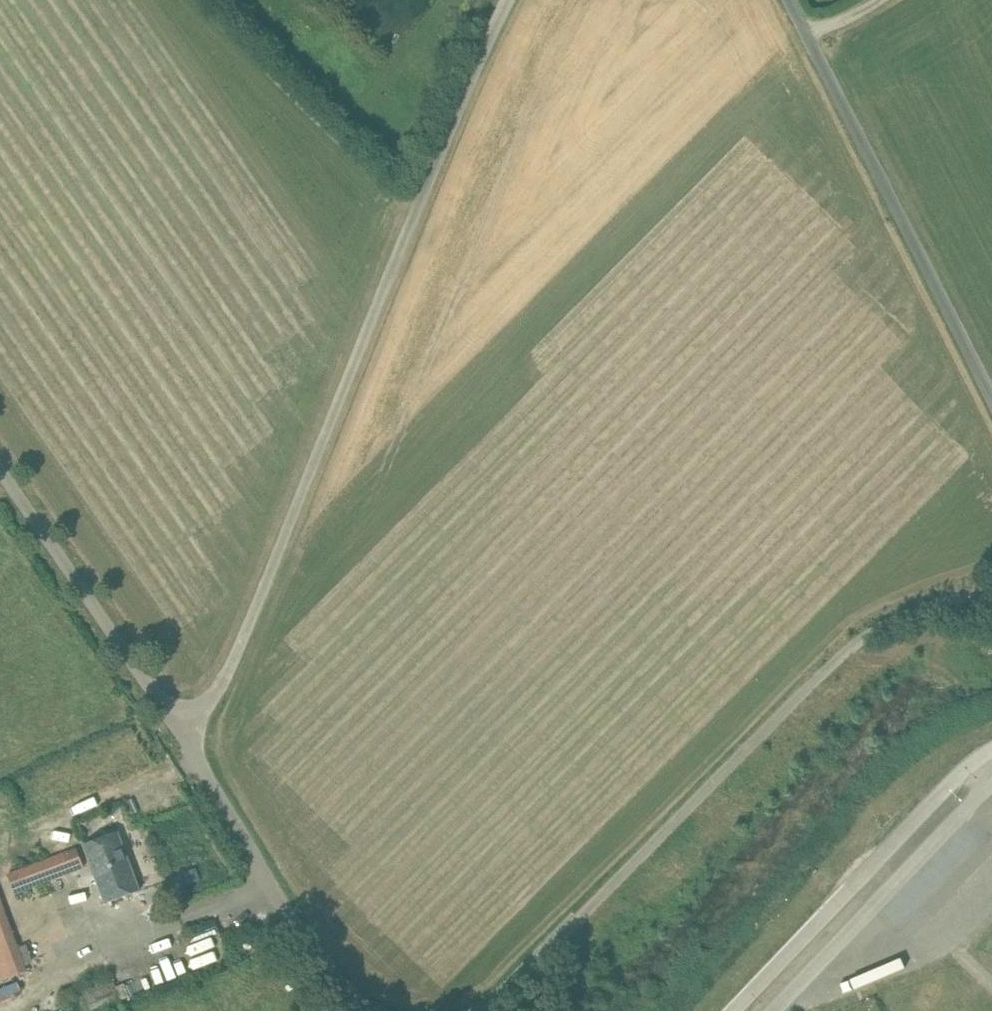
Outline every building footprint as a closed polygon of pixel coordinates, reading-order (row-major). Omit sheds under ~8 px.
[(118,832),(83,844),(105,904),(140,891),(118,832)] [(8,874),(15,893),(84,866),(77,848),(8,874)] [(203,879),(198,867),(185,873),(190,885),(203,879)] [(28,971),(0,896),(0,976),(2,980),(28,971)] [(253,948),(249,940),(234,946),(238,954),(253,948)] [(884,971),(928,960),(925,951),(882,963),(884,971)] [(119,997),(111,978),(81,992),(90,1010),(119,997)]
